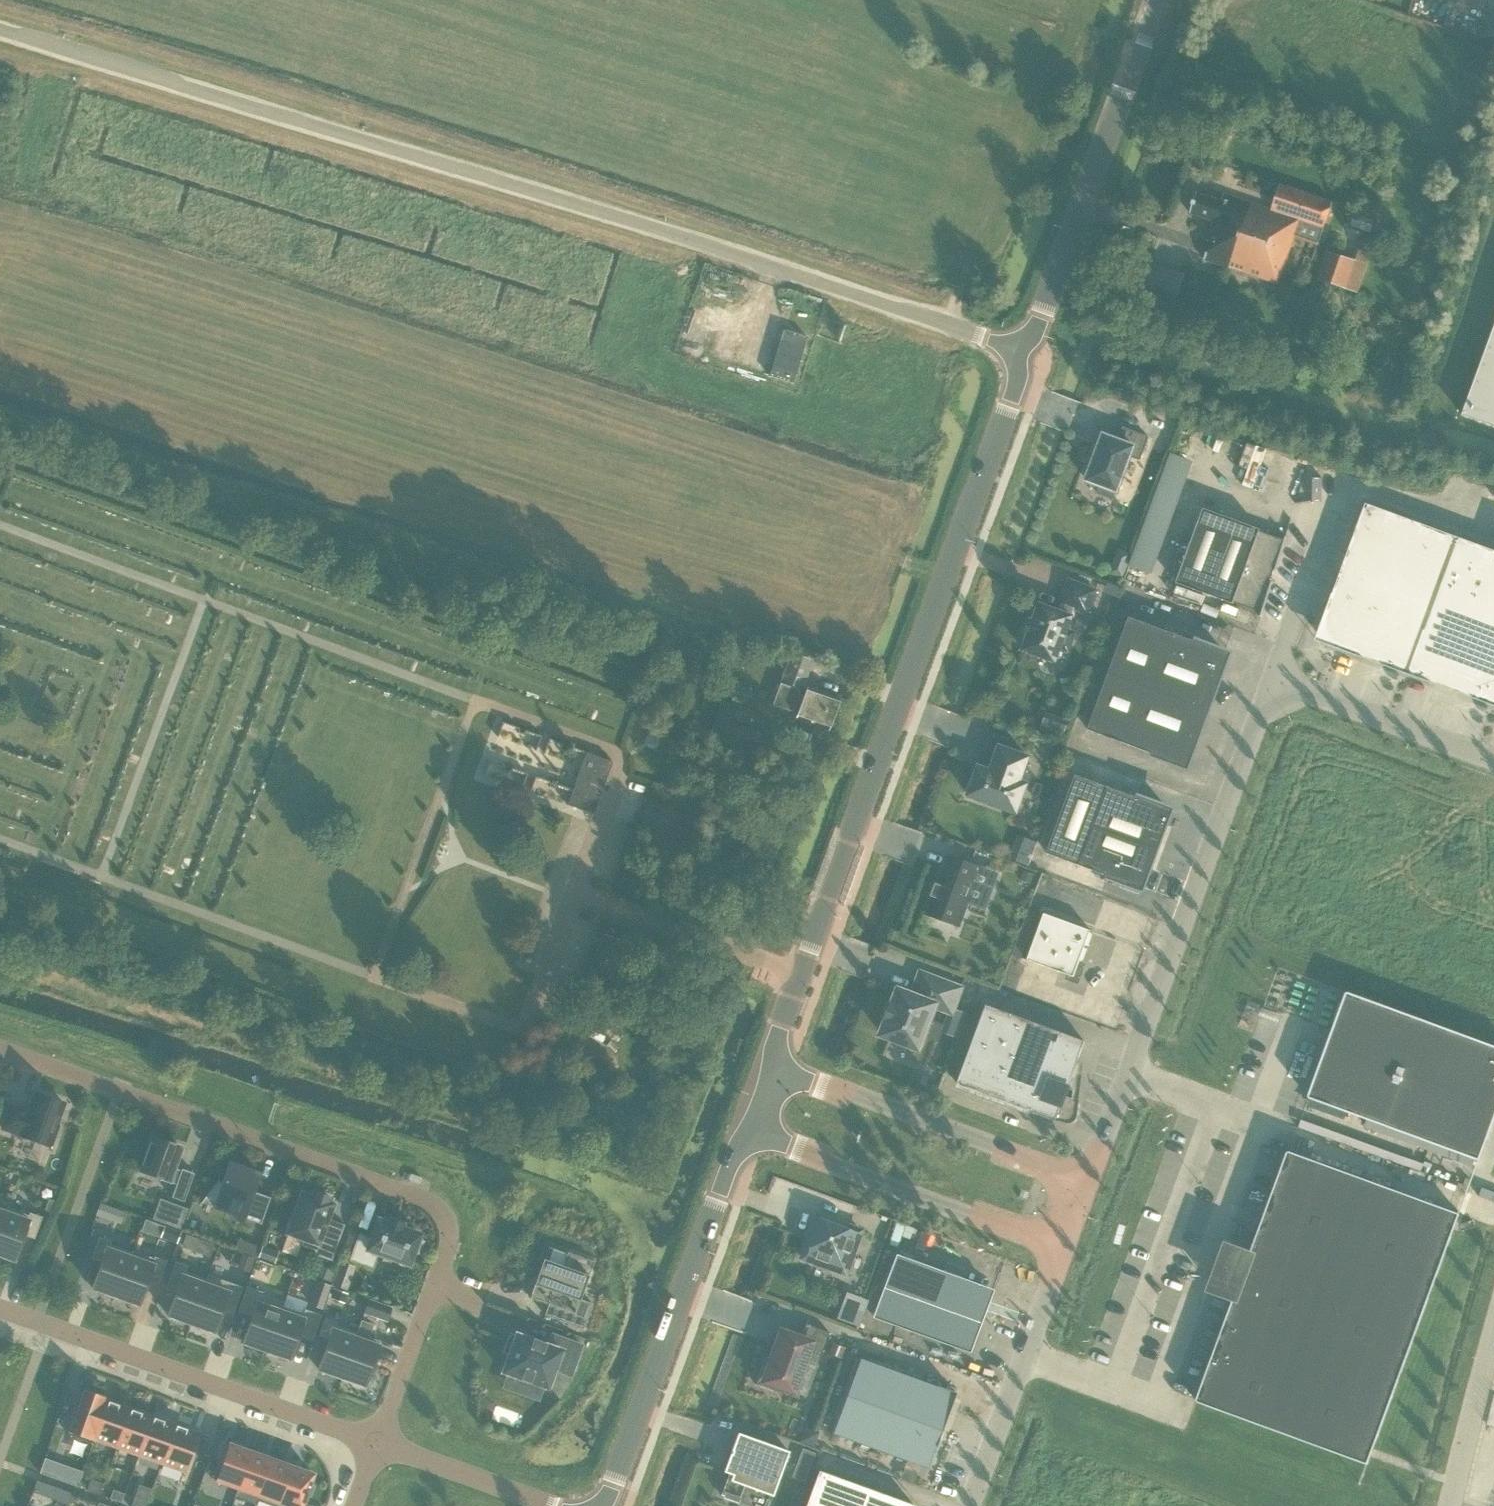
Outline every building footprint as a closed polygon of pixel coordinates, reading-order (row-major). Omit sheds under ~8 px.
[(1333,202),(1280,184),(1271,209),(1223,192),(1220,200),(1197,192),(1190,213),(1214,221),(1207,240),(1210,241),(1204,258),(1277,283),(1294,236),(1316,243),(1321,229),(1323,229),(1333,202)] [(1374,220),(1352,213),(1348,225),(1370,232),(1374,220)] [(1361,243),(1355,241),(1349,259),(1342,256),(1326,251),(1317,279),(1358,292),(1372,247),(1361,243)] [(1463,415),(1493,426),(1493,328),(1463,415)] [(1104,434),(1087,480),(1101,485),(1098,492),(1113,498),(1116,490),(1117,491),(1130,456),(1140,459),(1149,436),(1124,427),(1119,440),(1104,434)] [(1366,503),(1315,640),(1493,705),(1493,550),(1366,503)] [(1276,570),(1287,536),(1285,536),(1284,539),(1260,530),(1261,529),(1203,507),(1176,582),(1233,604),(1234,602),(1262,612),(1260,616),(1262,616),(1272,582),(1271,581),(1274,570),(1276,570)] [(1058,610),(1046,606),(1039,604),(1033,621),(1030,620),(1026,630),(1030,631),(1024,649),(1056,660),(1061,646),(1068,649),(1074,631),(1067,629),(1072,615),(1071,614),(1073,606),(1086,611),(1094,588),(1068,579),(1060,602),(1061,602),(1058,610)] [(1129,616),(1088,729),(1152,753),(1151,755),(1153,755),(1154,752),(1186,764),(1191,749),(1192,749),(1193,746),(1220,672),(1221,672),(1222,669),(1221,669),(1227,654),(1195,642),(1196,639),(1194,638),(1194,640),(1129,616)] [(791,653),(781,681),(800,688),(810,659),(791,653)] [(800,707),(795,718),(827,729),(839,698),(807,686),(803,698),(797,696),(799,690),(780,683),(773,704),(792,710),(794,705),(800,707)] [(1000,746),(991,771),(979,767),(969,794),(1016,811),(1026,783),(1019,781),(1028,756),(1000,746)] [(593,814),(612,761),(586,752),(567,804),(593,814)] [(1108,786),(1075,774),(1047,852),(1079,864),(1093,825),(1108,786)] [(1136,796),(1108,786),(1093,825),(1155,848),(1169,810),(1137,798),(1138,795),(1137,794),(1136,796)] [(1141,886),(1155,848),(1093,825),(1079,864),(1107,875),(1107,877),(1108,877),(1109,874),(1141,886)] [(943,866),(943,867),(945,867),(939,884),(936,883),(932,895),(934,896),(928,913),(959,925),(981,867),(949,855),(945,867),(943,866)] [(1090,931),(1091,929),(1044,913),(1028,957),(1071,972),(1070,975),(1078,977),(1083,962),(1079,961),(1081,957),(1084,958),(1088,947),(1085,945),(1086,943),(1089,944),(1093,932),(1090,931)] [(891,1003),(885,1018),(887,1019),(882,1034),(919,1048),(935,1006),(952,1012),(962,987),(921,972),(912,994),(899,989),(893,1004),(891,1003)] [(1346,991),(1308,1097),(1479,1159),(1493,1118),(1493,1045),(1346,991)] [(1084,1040),(987,1004),(958,1083),(1065,1123),(1069,1123),(1073,1122),(1077,1119),(1078,1115),(1080,1100),(1064,1095),(1084,1040)] [(63,1102),(37,1093),(30,1113),(23,1111),(23,1109),(11,1105),(2,1128),(22,1135),(22,1136),(48,1146),(49,1143),(52,1144),(59,1125),(56,1124),(63,1102)] [(173,1143),(152,1136),(139,1171),(160,1178),(160,1180),(171,1184),(171,1183),(176,1184),(171,1197),(184,1201),(194,1172),(182,1168),(181,1170),(176,1168),(182,1150),(173,1146),(174,1142),(173,1142),(173,1143)] [(1250,1254),(1232,1248),(1216,1290),(1235,1296),(1196,1400),(1367,1463),(1459,1213),(1288,1151),(1250,1254)] [(259,1223),(261,1223),(270,1197),(252,1191),(259,1172),(230,1162),(223,1182),(219,1180),(218,1179),(200,1202),(201,1203),(205,1198),(216,1202),(214,1207),(242,1217),(243,1217),(259,1223)] [(312,1195),(301,1191),(287,1233),(303,1239),(301,1245),(315,1250),(313,1253),(331,1260),(345,1224),(332,1219),(331,1221),(327,1220),(333,1203),(329,1201),(331,1198),(313,1191),(312,1195)] [(51,1211),(56,1201),(48,1199),(44,1209),(51,1211)] [(5,1211),(5,1212),(0,1227),(0,1255),(14,1260),(23,1234),(34,1238),(42,1217),(29,1212),(28,1215),(6,1207),(5,1211)] [(121,1222),(125,1212),(114,1208),(111,1219),(121,1222)] [(817,1214),(802,1257),(845,1273),(861,1230),(817,1214)] [(350,1259),(372,1267),(377,1253),(408,1264),(413,1252),(416,1253),(422,1239),(418,1237),(419,1234),(401,1227),(402,1224),(390,1219),(388,1223),(378,1219),(371,1238),(359,1234),(350,1259)] [(161,1237),(176,1242),(180,1231),(165,1226),(161,1237)] [(186,1235),(182,1247),(193,1251),(197,1239),(186,1235)] [(111,1240),(99,1236),(91,1258),(102,1262),(93,1288),(116,1296),(130,1256),(131,1256),(132,1252),(110,1244),(111,1240)] [(549,1303),(544,1314),(583,1328),(592,1303),(580,1298),(593,1260),(567,1251),(562,1265),(543,1258),(530,1296),(549,1303)] [(249,1269),(253,1258),(243,1254),(238,1265),(249,1269)] [(131,1256),(130,1256),(116,1296),(138,1304),(149,1274),(160,1278),(167,1260),(154,1256),(151,1263),(131,1256)] [(872,1316),(970,1351),(992,1292),(894,1256),(872,1316)] [(188,1265),(175,1261),(165,1288),(176,1292),(168,1315),(191,1323),(207,1279),(206,1278),(186,1271),(188,1265)] [(316,1275),(330,1280),(333,1271),(319,1266),(316,1275)] [(242,1286),(208,1274),(206,1278),(207,1279),(191,1323),(214,1331),(221,1310),(232,1314),(242,1286)] [(263,1291),(247,1285),(238,1311),(252,1316),(243,1342),(266,1350),(282,1305),(283,1306),(284,1301),(262,1293),(263,1291)] [(846,1291),(836,1318),(857,1325),(867,1299),(846,1291)] [(391,1307),(368,1299),(364,1312),(386,1320),(391,1307)] [(283,1306),(282,1305),(266,1350),(289,1358),(297,1335),(312,1340),(321,1314),(305,1308),(303,1313),(283,1306)] [(337,1321),(324,1317),(318,1335),(329,1339),(319,1369),(341,1377),(357,1332),(336,1325),(337,1321)] [(808,1318),(807,1318),(800,1337),(781,1330),(771,1356),(767,1354),(768,1352),(766,1351),(754,1382),(779,1392),(780,1391),(777,1390),(779,1386),(792,1391),(803,1361),(816,1366),(829,1331),(806,1323),(808,1318)] [(361,1319),(357,1332),(341,1377),(364,1385),(380,1340),(369,1336),(373,1324),(361,1319)] [(516,1335),(510,1333),(503,1352),(509,1354),(503,1372),(548,1388),(555,1369),(570,1375),(581,1344),(552,1334),(548,1345),(516,1334),(516,1335)] [(859,1357),(831,1432),(927,1468),(955,1392),(931,1383),(931,1384),(859,1357)] [(108,1400),(84,1391),(82,1396),(80,1395),(76,1406),(78,1407),(69,1435),(93,1443),(94,1438),(108,1400)] [(130,1408),(108,1400),(94,1438),(116,1446),(130,1408)] [(152,1416),(130,1408),(116,1446),(138,1454),(152,1416)] [(175,1424),(152,1416),(138,1454),(161,1462),(175,1424)] [(198,1432),(175,1424),(161,1462),(185,1471),(198,1432)] [(787,1450),(736,1431),(721,1469),(726,1471),(718,1492),(736,1499),(744,1478),(772,1488),(787,1450)] [(252,1452),(232,1444),(218,1483),(238,1490),(252,1452)] [(272,1459),(252,1452),(238,1490),(259,1497),(272,1459)] [(45,1459),(41,1472),(76,1485),(81,1471),(45,1459)] [(293,1466),(272,1459),(259,1497),(279,1504),(293,1466)] [(293,1466),(279,1504),(284,1505),(301,1505),(313,1473),(293,1466)] [(818,1470),(804,1505),(913,1505),(914,1505),(818,1470)] [(54,1488),(50,1499),(68,1505),(72,1494),(54,1488)]
